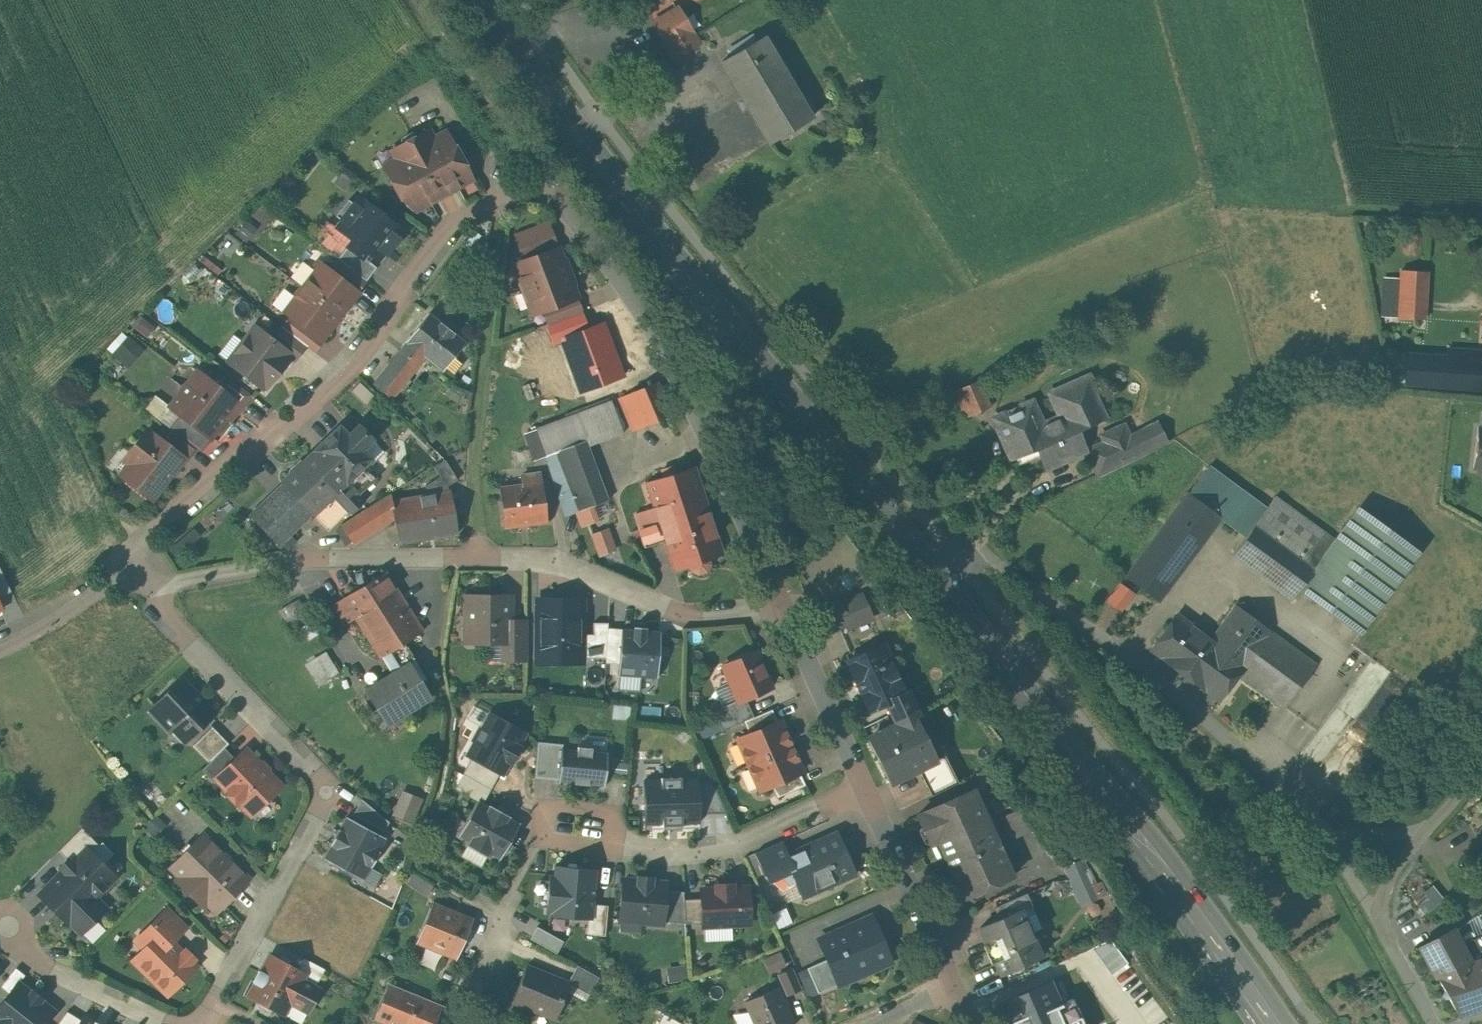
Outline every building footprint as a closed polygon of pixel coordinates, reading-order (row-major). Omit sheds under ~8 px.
[(674,9),(650,23),(670,58),(695,44),(674,9)] [(756,38),(717,63),(768,143),(807,119),(756,38)] [(445,131),(432,138),(427,129),(391,149),(396,158),(383,165),(399,193),(405,190),(416,208),(471,178),(445,131)] [(390,220),(391,218),(376,207),(375,209),(359,197),(354,203),(348,199),(335,215),(341,220),(336,227),(352,239),(346,246),(361,257),(362,256),(367,251),(378,259),(384,252),(385,254),(398,238),(396,236),(401,229),(390,220)] [(537,227),(515,235),(524,259),(556,247),(551,235),(542,238),(537,227)] [(366,280),(376,267),(362,256),(361,257),(346,246),(337,258),(346,265),(365,279),(366,280)] [(524,259),(513,263),(523,288),(570,271),(566,261),(560,258),(556,247),(524,259)] [(333,273),(317,260),(310,269),(311,275),(293,298),(294,306),(289,314),(320,339),(321,338),(334,319),(334,315),(354,289),(333,273)] [(365,279),(346,265),(341,271),(337,268),(333,273),(354,289),(356,291),(365,279)] [(1425,270),(1399,269),(1396,317),(1422,318),(1425,270)] [(570,271),(523,288),(532,313),(541,310),(575,297),(571,286),(573,280),(570,271)] [(575,297),(541,310),(546,323),(580,311),(575,297)] [(464,341),(428,312),(405,341),(425,356),(442,369),(464,341)] [(285,328),(280,325),(281,326),(305,344),(313,351),(322,339),(321,338),(320,339),(289,314),(285,319),(289,323),(285,328)] [(1396,317),(1396,315),(1380,319),(1387,346),(1402,343),(1396,317)] [(271,339),(254,326),(242,342),(243,350),(232,364),(261,386),(263,384),(265,386),(289,355),(286,354),(288,352),(271,339)] [(293,359),(305,344),(285,329),(281,326),(271,339),(288,352),(286,354),(289,355),(293,359)] [(130,332),(115,350),(131,363),(145,345),(130,332)] [(425,356),(405,341),(388,363),(407,378),(425,356)] [(1405,353),(1403,383),(1481,388),(1481,371),(1481,362),(1481,354),(1481,350),(1445,348),(1445,355),(1405,353)] [(523,355),(509,350),(503,365),(518,370),(523,355)] [(388,363),(372,383),(391,398),(407,378),(388,363)] [(197,370),(169,406),(180,415),(209,437),(236,402),(237,401),(222,389),(197,370)] [(1034,396),(989,416),(1009,461),(1037,449),(1046,471),(1084,453),(1090,451),(1081,430),(1110,417),(1090,371),(1045,391),(1056,414),(1044,419),(1034,396)] [(250,393),(231,378),(222,389),(237,401),(236,402),(241,405),(250,393)] [(980,379),(955,390),(966,416),(991,405),(980,379)] [(656,383),(621,398),(633,428),(668,413),(656,383)] [(610,401),(536,428),(545,454),(553,451),(585,440),(587,445),(622,432),(610,401)] [(209,437),(180,415),(170,428),(172,429),(194,446),(199,449),(209,437)] [(1125,421),(1101,433),(1105,443),(1090,451),(1084,453),(1096,476),(1169,441),(1157,418),(1130,432),(1125,421)] [(348,434),(339,425),(314,450),(315,452),(345,482),(346,481),(363,465),(371,457),(362,448),(348,434)] [(371,439),(357,425),(348,434),(362,448),(371,439)] [(162,441),(146,429),(127,453),(130,462),(123,472),(153,495),(181,458),(182,457),(162,441)] [(184,460),(194,446),(172,429),(162,441),(182,457),(181,458),(184,460)] [(587,445),(585,440),(553,451),(581,525),(597,519),(591,505),(607,499),(587,445)] [(315,452),(282,483),(311,512),(329,494),(346,512),(349,514),(364,500),(357,493),(346,481),(345,482),(315,452)] [(457,479),(444,459),(433,466),(439,476),(446,486),(447,486),(457,479)] [(363,465),(346,481),(357,493),(374,476),(363,465)] [(721,553),(693,466),(646,482),(674,569),(721,553)] [(1239,490),(1207,466),(1187,492),(1219,516),(1235,495),(1239,490)] [(539,472),(520,475),(522,485),(499,488),(504,525),(545,520),(539,472)] [(439,476),(425,485),(431,494),(392,501),(391,501),(393,517),(398,542),(457,533),(449,490),(447,486),(446,486),(439,476)] [(282,483),(249,515),(277,544),(311,512),(282,483)] [(1187,492),(1125,576),(1157,600),(1219,516),(1187,492)] [(390,493),(341,524),(353,543),(393,517),(391,501),(392,501),(390,493)] [(329,494),(311,512),(327,530),(346,512),(329,494)] [(1261,513),(1235,495),(1219,516),(1245,535),(1261,513)] [(1333,540),(1273,497),(1263,510),(1323,554),(1333,540)] [(1323,554),(1298,588),(1358,632),(1416,551),(1357,508),(1333,540),(1323,554)] [(628,527),(619,510),(610,514),(618,532),(628,527)] [(1323,554),(1263,510),(1261,513),(1245,535),(1231,554),(1291,598),(1298,588),(1323,554)] [(611,524),(593,531),(602,554),(620,547),(611,524)] [(0,569),(0,596),(11,591),(0,569)] [(385,571),(342,597),(355,617),(363,630),(406,603),(385,571)] [(1119,584),(1107,600),(1119,608),(1130,592),(1119,584)] [(861,594),(840,603),(838,600),(815,610),(825,632),(846,622),(848,626),(871,616),(861,594)] [(509,596),(466,596),(466,618),(471,623),(471,640),(501,640),(509,640),(509,622),(509,596)] [(355,617),(342,597),(332,604),(344,623),(355,617)] [(298,598),(279,609),(289,627),(308,616),(298,598)] [(581,599),(539,599),(539,651),(558,651),(558,661),(581,661),(581,658),(581,634),(581,599)] [(406,603),(363,630),(380,657),(381,656),(403,642),(422,630),(406,603)] [(1234,606),(1209,639),(1176,614),(1151,649),(1218,698),(1237,673),(1268,631),(1234,606)] [(525,622),(509,622),(509,640),(501,640),(501,658),(525,658),(525,622)] [(581,658),(605,658),(606,650),(608,627),(608,622),(594,622),(594,634),(581,634),(581,658)] [(645,627),(633,626),(632,629),(620,628),(619,651),(618,663),(617,674),(656,677),(660,631),(645,630),(645,627)] [(620,628),(608,627),(606,650),(619,651),(620,628)] [(1312,664),(1268,631),(1237,673),(1282,705),(1312,664)] [(403,642),(381,656),(391,673),(364,690),(386,724),(430,696),(409,662),(413,659),(403,642)] [(893,668),(883,647),(847,664),(868,710),(884,702),(895,724),(895,725),(914,716),(918,714),(907,690),(903,692),(892,669),(893,668)] [(619,651),(606,650),(605,658),(604,662),(618,663),(619,651)] [(325,651),(304,664),(317,684),(337,671),(325,651)] [(770,686),(755,651),(722,665),(737,700),(737,701),(745,698),(770,686)] [(1402,685),(1371,664),(1324,731),(1354,753),(1402,685)] [(181,678),(151,707),(152,708),(149,711),(169,731),(175,725),(187,737),(214,711),(181,678)] [(737,700),(713,710),(722,729),(742,720),(753,716),(745,698),(737,701),(737,700)] [(753,716),(742,720),(748,733),(777,721),(771,708),(753,716)] [(499,771),(501,772),(509,759),(511,760),(519,747),(516,745),(524,732),(491,714),(483,727),(482,726),(474,740),(476,741),(468,754),(472,756),(499,771)] [(914,716),(895,725),(895,724),(867,738),(888,781),(935,758),(914,716)] [(748,733),(737,738),(748,763),(790,745),(779,720),(777,721),(748,733)] [(211,725),(193,743),(209,760),(223,748),(228,742),(211,725)] [(534,777),(558,779),(561,748),(563,748),(563,743),(538,741),(534,777)] [(790,745),(748,763),(759,788),(770,784),(799,771),(801,770),(790,745)] [(558,779),(558,781),(588,784),(588,783),(605,784),(608,752),(591,750),(592,747),(577,746),(577,749),(563,748),(561,748),(558,779)] [(209,760),(202,768),(213,780),(216,777),(234,759),(223,748),(209,760)] [(234,759),(216,777),(228,789),(227,795),(233,800),(239,800),(250,812),(279,785),(245,749),(234,759)] [(499,771),(472,756),(462,773),(490,788),(499,771)] [(945,758),(919,771),(930,794),(956,781),(945,758)] [(799,771),(770,784),(776,797),(805,784),(799,771)] [(490,788),(462,773),(454,787),(477,800),(477,799),(482,802),(490,788)] [(698,778),(644,779),(645,823),(699,822),(698,778)] [(394,813),(415,822),(427,795),(405,786),(394,813)] [(985,817),(972,788),(954,796),(955,797),(923,811),(924,811),(915,815),(921,827),(923,826),(929,840),(927,841),(928,843),(936,839),(937,842),(939,841),(946,854),(944,855),(955,880),(957,879),(963,892),(961,893),(963,898),(1012,875),(1011,873),(1009,874),(1004,862),(1005,862),(1000,849),(997,850),(994,843),(996,842),(991,829),(989,830),(983,818),(985,817)] [(388,821),(361,798),(352,813),(383,830),(388,821)] [(482,802),(477,799),(477,800),(457,835),(468,841),(466,844),(486,855),(488,852),(499,858),(519,822),(508,816),(509,815),(488,804),(488,805),(482,802)] [(385,837),(345,815),(338,828),(329,844),(330,844),(323,857),(362,878),(369,866),(370,866),(379,850),(378,849),(385,837)] [(98,844),(81,827),(58,849),(67,859),(68,857),(71,860),(84,846),(90,852),(98,844)] [(786,854),(784,854),(787,862),(795,879),(802,895),(853,872),(835,832),(786,854)] [(202,834),(170,866),(180,876),(176,879),(202,905),(206,901),(215,910),(247,877),(202,834)] [(779,840),(754,852),(763,872),(787,862),(784,854),(786,854),(779,840)] [(90,852),(84,846),(71,860),(68,857),(67,859),(59,867),(63,870),(39,894),(67,921),(69,920),(80,931),(104,907),(93,896),(113,875),(90,852)] [(1091,854),(1067,862),(1080,904),(1105,896),(1091,854)] [(787,862),(763,872),(767,879),(788,885),(788,882),(795,879),(787,862)] [(595,879),(550,874),(547,912),(572,915),(591,917),(595,879)] [(637,880),(622,879),(619,914),(640,916),(640,920),(661,922),(662,920),(664,889),(665,883),(650,881),(650,877),(638,876),(637,880)] [(731,883),(715,884),(715,888),(700,889),(702,921),(702,925),(748,922),(746,886),(731,887),(731,883)] [(682,890),(664,889),(662,920),(684,922),(683,898),(682,890)] [(1026,892),(993,906),(999,919),(1021,910),(1021,911),(1032,907),(1026,892)] [(700,897),(683,898),(684,922),(702,921),(700,897)] [(451,915),(429,906),(417,936),(458,953),(463,941),(467,942),(472,928),(469,927),(470,923),(461,919),(462,916),(452,912),(451,915)] [(182,952),(170,940),(184,926),(166,908),(143,932),(151,940),(133,959),(167,993),(195,965),(190,960),(193,957),(185,949),(182,952)] [(999,919),(980,928),(1000,974),(1041,956),(1021,911),(1021,910),(999,919)] [(572,915),(547,912),(545,925),(570,927),(572,915)] [(872,916),(817,940),(825,959),(836,983),(891,959),(872,916)] [(532,936),(560,949),(566,936),(539,923),(532,936)] [(1419,946),(1435,975),(1436,974),(1456,1010),(1462,1012),(1479,1006),(1479,1007),(1481,1006),(1481,958),(1469,962),(1458,942),(1451,929),(1419,946)] [(1473,937),(1472,933),(1468,930),(1463,932),(1462,936),(1463,941),(1458,942),(1469,962),(1481,958),(1481,934),(1473,937)] [(1111,974),(1128,962),(1110,939),(1091,947),(1111,974)] [(297,967),(270,953),(247,996),(282,1014),(289,1001),(308,1011),(320,989),(315,986),(301,979),(305,971),(297,967)] [(324,968),(303,957),(297,967),(305,971),(301,979),(315,986),(324,968)] [(825,959),(807,967),(818,991),(836,983),(825,959)] [(598,976),(576,964),(569,977),(591,989),(598,976)] [(568,983),(526,966),(512,1000),(554,1017),(568,983)] [(1002,1002),(1011,1023),(1083,1023),(1072,998),(1059,1003),(1049,981),(1002,1002)] [(42,1023),(53,1010),(40,1000),(41,998),(32,991),(31,992),(19,983),(0,1005),(0,1023),(42,1023)] [(745,1001),(755,1023),(793,1023),(777,987),(745,1001)] [(415,999),(416,996),(399,989),(398,993),(389,989),(379,1015),(392,1020),(390,1023),(429,1023),(435,1008),(415,999)] [(78,1013),(72,1023),(98,1023),(78,1013)]
